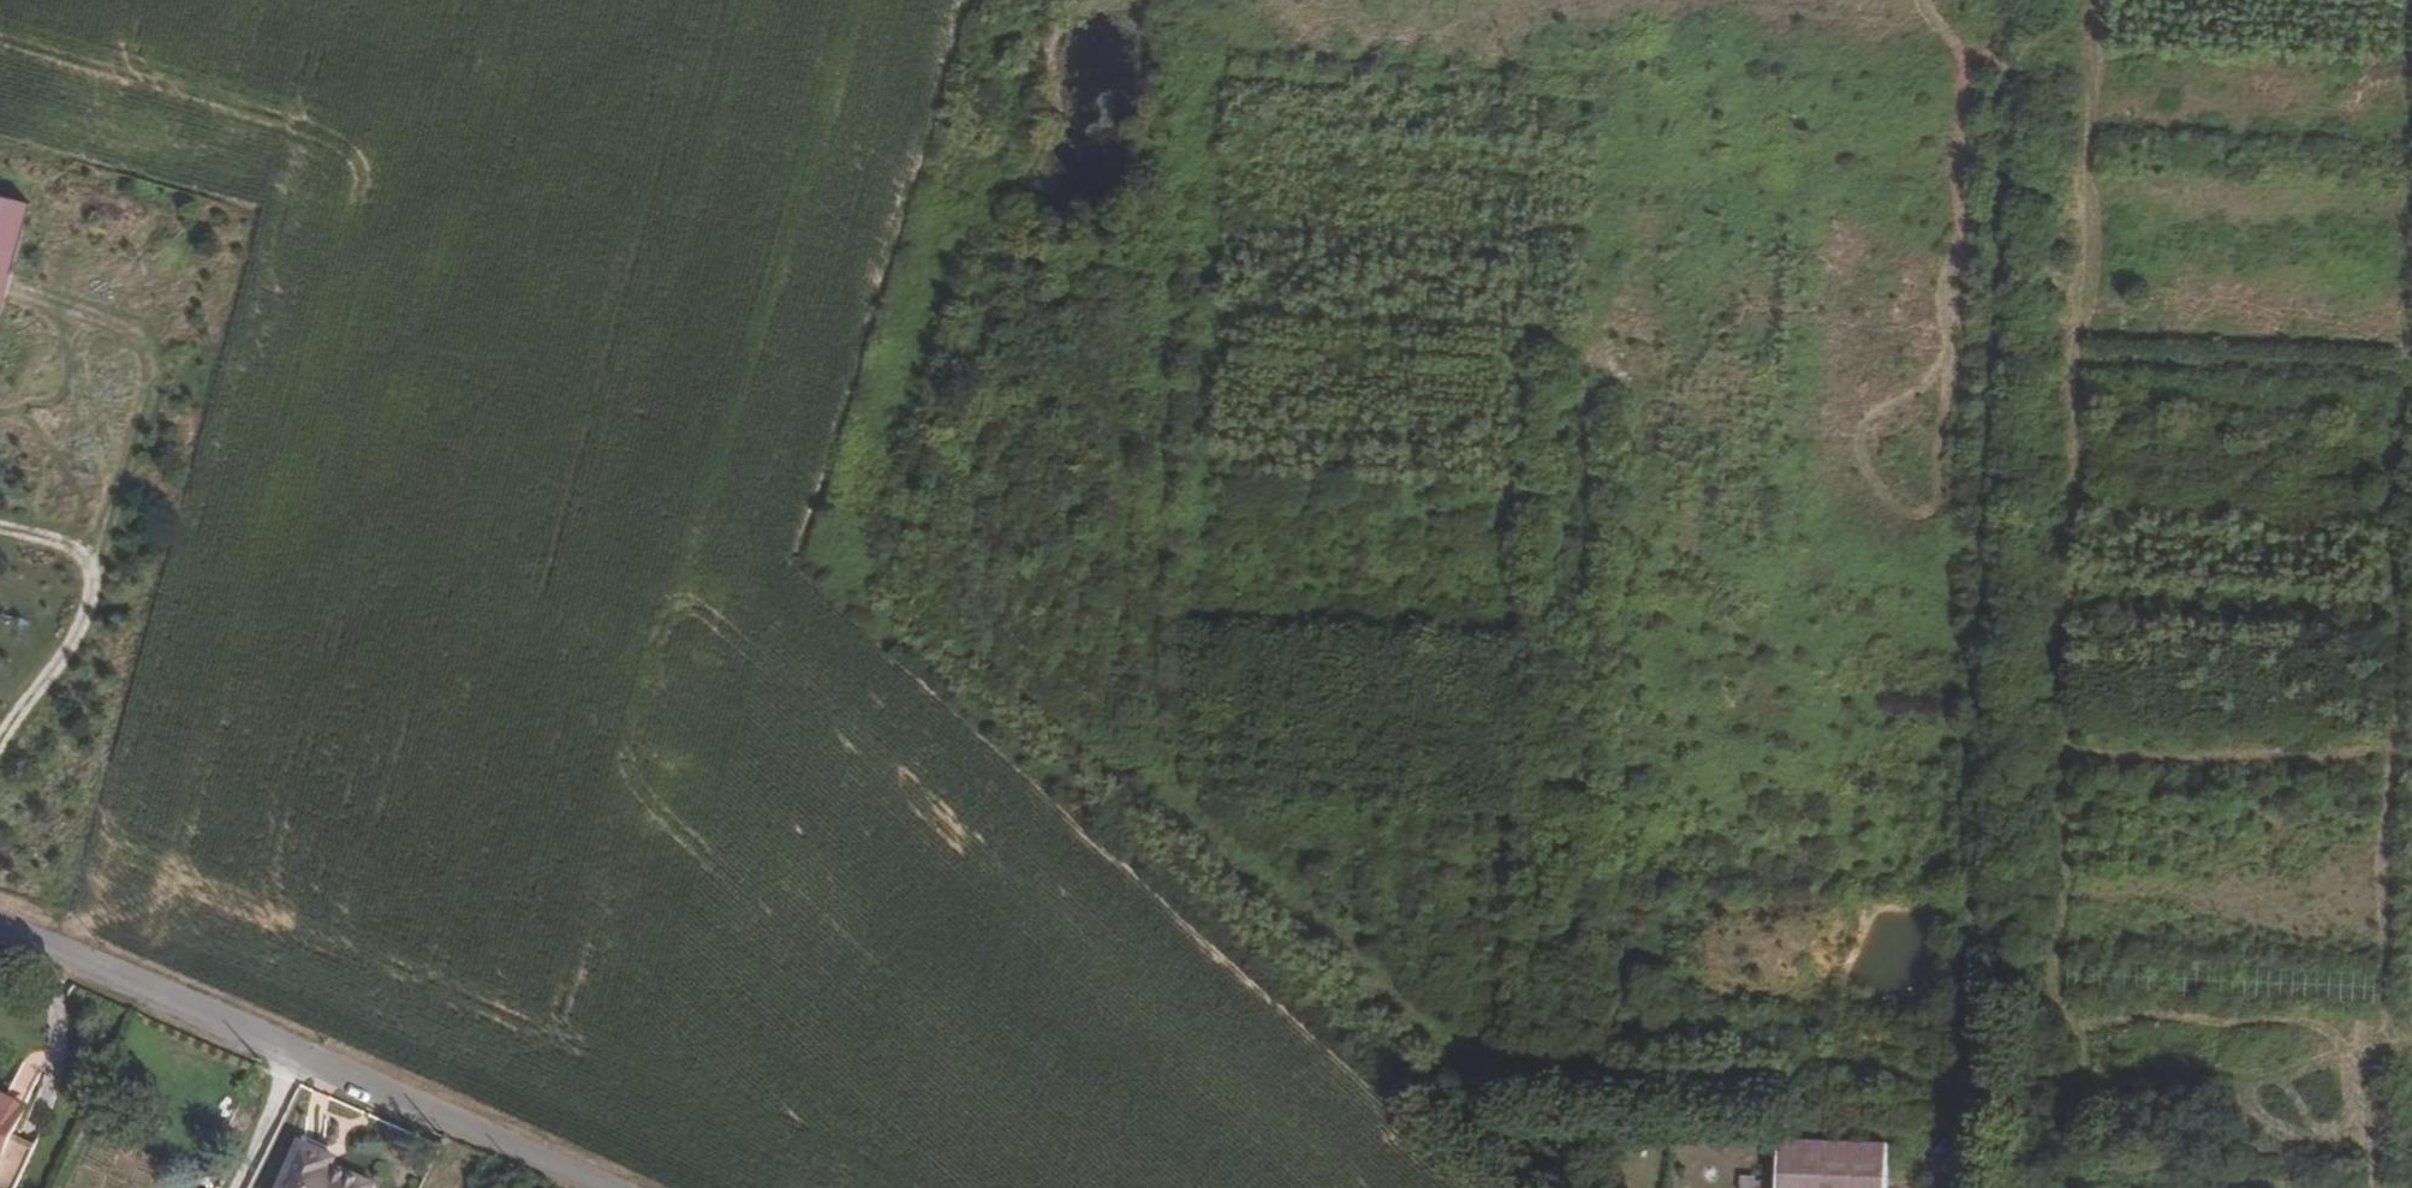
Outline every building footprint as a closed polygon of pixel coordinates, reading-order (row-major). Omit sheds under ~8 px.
[(32,210),(0,201),(0,314),(32,210)] [(35,1150),(11,1139),(25,1111),(7,1102),(9,1098),(0,1093),(0,1187),(17,1187),(35,1150)] [(7,1102),(25,1111),(27,1106),(9,1098),(7,1102)] [(374,1185),(371,1184),(331,1167),(322,1163),(325,1154),(300,1143),(280,1187),(373,1187),(374,1185)] [(1780,1145),(1777,1187),(1888,1187),(1891,1152),(1780,1145)] [(322,1163),(331,1167),(335,1159),(325,1154),(322,1163)]
